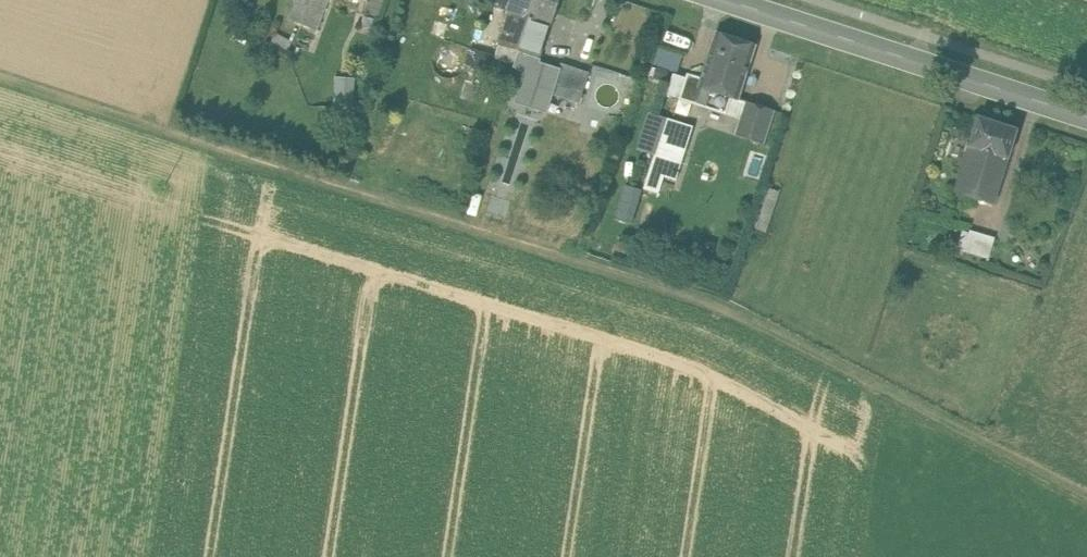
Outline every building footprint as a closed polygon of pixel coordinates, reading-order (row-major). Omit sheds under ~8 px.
[(288,18),(300,23),(307,4),(324,11),(328,0),(294,0),(288,18)] [(365,13),(378,17),(383,0),(369,0),(365,13)] [(506,11),(509,12),(495,57),(513,63),(518,51),(534,0),(509,0),(506,11)] [(518,51),(539,58),(559,0),(534,0),(518,51)] [(755,45),(717,32),(702,79),(699,87),(730,96),(737,99),(755,45)] [(678,70),(683,52),(660,45),(654,62),(678,70)] [(490,54),(479,50),(467,83),(479,87),(490,54)] [(559,70),(538,63),(539,58),(518,51),(513,63),(513,65),(525,72),(521,86),(519,92),(549,101),(551,95),(551,94),(559,70)] [(589,72),(561,63),(559,70),(551,94),(579,103),(589,72)] [(354,108),(355,75),(335,74),(334,107),(354,108)] [(730,96),(699,87),(702,79),(688,74),(680,98),(725,113),(730,96)] [(479,87),(467,83),(462,98),(474,102),(479,87)] [(774,110),(746,101),(736,135),(763,144),(774,110)] [(1017,129),(978,117),(969,146),(1008,159),(1017,129)] [(693,127),(667,118),(655,155),(680,163),(693,127)] [(1008,159),(969,146),(955,191),(993,204),(1008,159)] [(680,163),(655,155),(650,170),(675,178),(680,163)] [(632,221),(643,189),(627,183),(615,215),(632,221)] [(766,187),(753,226),(767,230),(779,191),(766,187)] [(966,227),(960,249),(990,256),(995,234),(966,227)]
